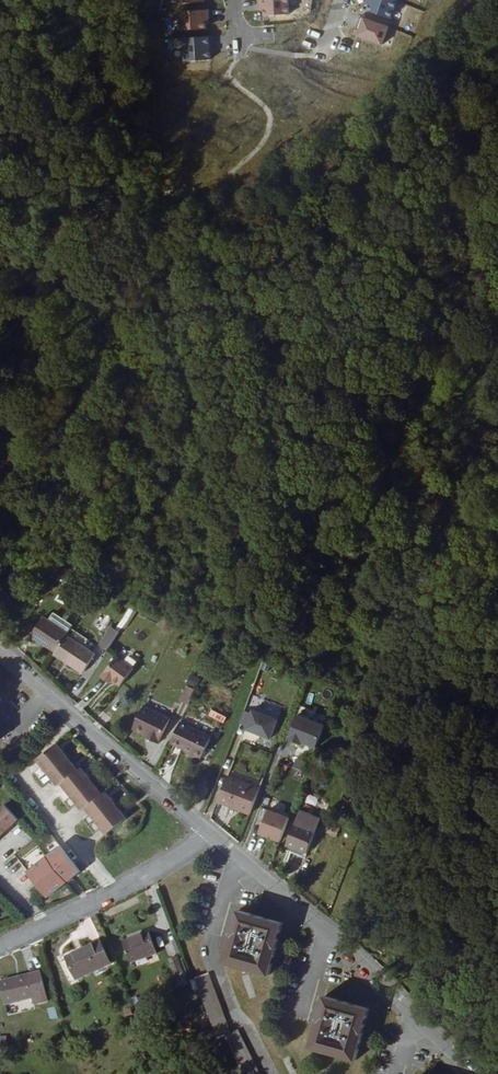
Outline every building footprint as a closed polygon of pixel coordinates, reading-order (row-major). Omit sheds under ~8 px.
[(179,30),(206,29),(205,0),(178,0),(179,30)] [(289,16),(288,0),(260,0),(260,16),(289,16)] [(366,8),(391,17),(397,1),(394,0),(368,0),(366,8)] [(355,35),(383,44),(389,26),(361,17),(355,35)] [(181,34),(182,61),(211,60),(210,33),(181,34)] [(42,616),(30,635),(55,651),(53,653),(82,671),(95,651),(65,633),(67,631),(42,616)] [(161,616),(157,625),(169,630),(173,621),(161,616)] [(99,642),(107,647),(119,629),(110,624),(99,642)] [(114,683),(122,689),(133,670),(117,659),(104,679),(113,685),(114,683)] [(187,684),(198,687),(200,676),(189,673),(187,684)] [(187,681),(182,701),(190,703),(195,683),(187,681)] [(133,728),(144,733),(149,735),(148,738),(157,742),(168,717),(143,705),(133,728)] [(250,711),(245,709),(240,722),(246,725),(245,728),(271,739),(279,717),(252,707),(250,711)] [(325,723),(298,713),(288,738),(302,743),(303,740),(317,746),(325,723)] [(209,737),(179,722),(169,742),(200,757),(209,737)] [(50,742),(32,759),(38,765),(49,778),(54,784),(57,781),(63,788),(74,800),(79,806),(83,804),(88,810),(99,822),(105,829),(124,812),(101,787),(98,790),(76,764),(73,767),(50,742)] [(267,767),(271,753),(259,749),(254,762),(267,767)] [(38,765),(30,772),(41,784),(49,778),(38,765)] [(221,796),(254,803),(265,774),(231,768),(221,796)] [(74,800),(63,788),(56,794),(67,806),(74,800)] [(304,801),(324,810),(327,803),(306,795),(304,801)] [(324,810),(304,801),(294,827),(315,835),(324,810)] [(0,807),(0,835),(18,817),(4,803),(0,807)] [(267,808),(259,834),(281,841),(289,814),(267,808)] [(99,822),(88,810),(81,817),(92,829),(99,822)] [(315,835),(294,827),(292,832),(313,840),(315,835)] [(51,902),(83,874),(62,849),(29,877),(51,902)] [(236,925),(228,953),(278,968),(286,939),(284,939),(291,916),(244,902),(237,925),(236,925)] [(145,952),(170,943),(162,922),(137,931),(145,952)] [(81,977),(114,961),(104,939),(71,955),(81,977)] [(182,984),(190,982),(187,975),(181,959),(180,956),(172,959),(182,984)] [(184,958),(181,959),(187,975),(190,975),(184,958)] [(7,1004),(48,994),(43,970),(2,981),(7,1004)] [(210,971),(196,976),(201,989),(218,1036),(225,1033),(231,1031),(210,971)] [(331,990),(329,995),(324,1014),(322,1014),(314,1042),(360,1055),(368,1026),(366,1026),(373,1002),(338,992),(331,990)] [(239,1028),(231,1031),(225,1033),(244,1073),(260,1073),(239,1028)]
